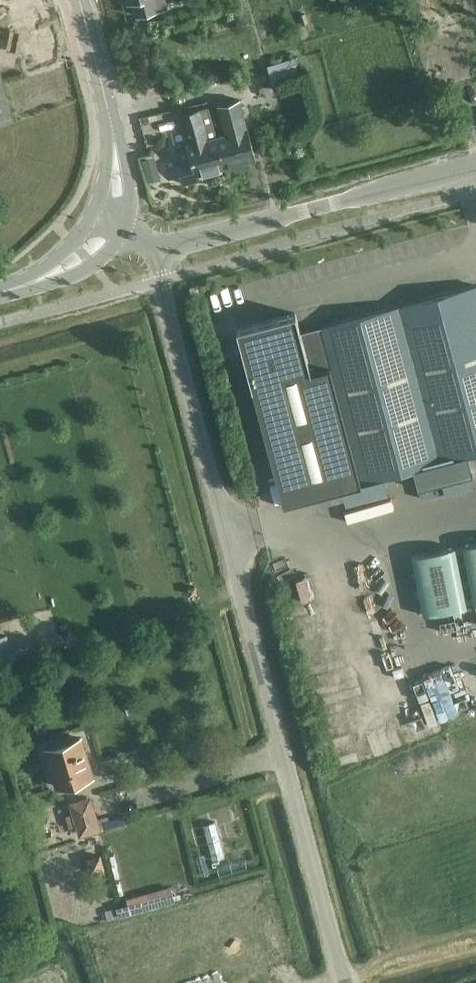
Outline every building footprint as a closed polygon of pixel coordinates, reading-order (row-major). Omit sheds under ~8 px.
[(135,14),(167,6),(165,0),(132,0),(135,14)] [(268,63),(296,60),(295,48),(267,51),(268,63)] [(12,118),(0,72),(0,122),(12,118)] [(216,135),(215,135),(224,166),(255,158),(239,98),(217,104),(225,132),(216,135)] [(190,157),(176,160),(182,183),(197,179),(196,174),(224,166),(215,135),(216,135),(209,107),(178,115),(190,157)] [(157,167),(145,170),(147,180),(159,177),(157,167)] [(236,328),(283,502),(362,481),(411,468),(416,487),(470,473),(465,453),(475,451),(475,284),(321,326),(322,330),(301,336),(295,312),(236,328)] [(370,499),(371,507),(392,504),(390,496),(370,499)] [(432,527),(423,529),(430,557),(439,555),(432,527)] [(419,601),(436,598),(430,574),(426,575),(420,547),(407,550),(419,601)] [(303,644),(323,638),(310,593),(289,599),(303,644)] [(341,689),(359,686),(354,658),(314,664),(321,705),(343,701),(341,689)] [(436,698),(426,700),(431,724),(442,722),(436,698)] [(345,702),(323,707),(331,739),(352,734),(345,702)] [(365,724),(373,747),(402,738),(395,714),(365,724)] [(78,737),(46,747),(59,787),(91,777),(78,737)] [(89,799),(72,804),(81,832),(97,827),(89,799)] [(214,810),(203,813),(211,850),(223,847),(214,810)] [(100,856),(89,859),(94,877),(105,873),(100,856)]
